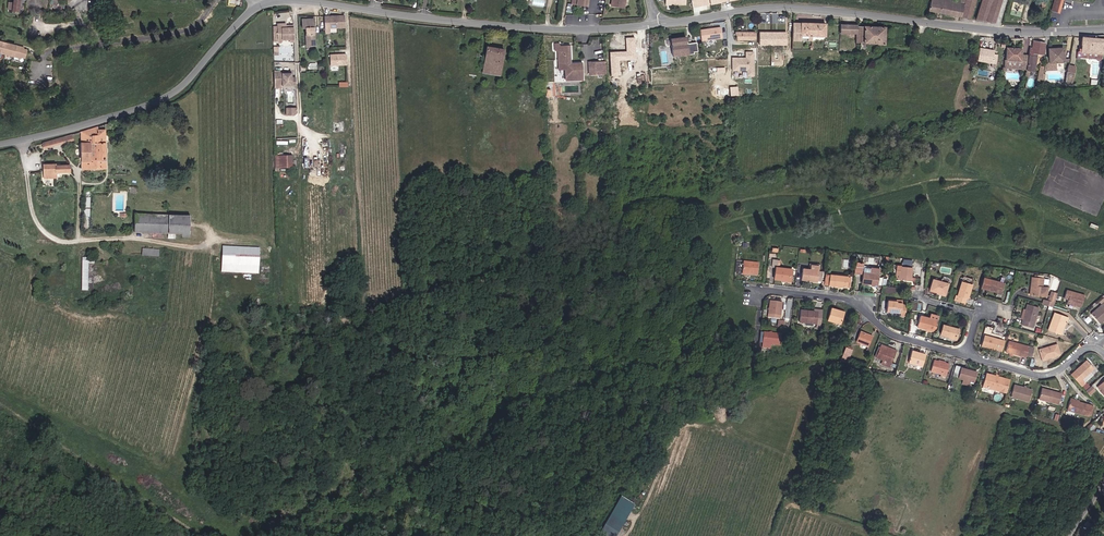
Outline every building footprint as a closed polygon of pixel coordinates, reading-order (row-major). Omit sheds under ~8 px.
[(12,10),(19,11),(20,0),(13,0),(12,10)] [(711,5),(710,0),(692,0),(694,8),(711,5)] [(928,9),(971,19),(976,0),(959,0),(958,0),(930,0),(928,9)] [(975,19),(996,24),(1001,0),(980,0),(975,19)] [(1062,0),(1054,0),(1051,11),(1058,13),(1062,0)] [(345,28),(345,16),(336,16),(336,17),(332,17),(324,17),(324,33),(329,33),(329,28),(345,28)] [(305,27),(314,27),(313,19),(302,19),(303,28),(305,27)] [(800,35),(824,35),(824,22),(792,21),(791,39),(800,39),(800,35)] [(294,42),(293,26),(286,26),(286,22),(273,23),(273,42),(283,42),(283,39),(288,39),(288,42),(294,42)] [(856,32),(856,25),(856,24),(839,23),(839,31),(856,32)] [(883,43),(884,26),(877,25),(877,26),(856,25),(856,32),(855,41),(859,41),(859,43),(858,48),(865,48),(865,41),(876,42),(883,43)] [(314,35),(314,27),(305,27),(306,36),(314,35)] [(721,27),(701,30),(702,40),(722,37),(721,27)] [(785,43),(785,31),(758,31),(758,43),(785,43)] [(696,50),(695,41),(685,42),(684,36),(669,38),(670,49),(666,49),(667,56),(692,52),(692,50),(696,50)] [(1103,41),(1103,38),(1083,36),(1083,38),(1081,37),(1081,49),(1078,48),(1078,57),(1098,59),(1098,61),(1102,61),(1103,41)] [(636,60),(635,38),(626,38),(627,51),(610,52),(611,76),(621,76),(620,60),(636,60)] [(1043,55),(1046,41),(1033,39),(1028,54),(1021,54),(1022,47),(1005,46),(1003,66),(1001,66),(1001,70),(1005,70),(1006,67),(1025,69),(1024,74),(1028,75),(1029,71),(1034,72),(1037,54),(1043,55)] [(24,60),(27,49),(24,48),(25,47),(0,40),(0,54),(24,60)] [(571,63),(570,46),(560,46),(559,43),(554,43),(555,51),(557,50),(557,70),(565,69),(566,80),(583,80),(582,63),(571,63)] [(1065,58),(1063,46),(1048,47),(1047,60),(1045,60),(1044,67),(1043,70),(1055,70),(1056,62),(1069,61),(1069,58),(1065,58)] [(500,76),(504,50),(487,47),(483,73),(500,76)] [(996,62),(997,54),(992,53),(993,49),(979,47),(977,60),(996,62)] [(755,77),(755,52),(746,52),(746,57),(732,57),(732,73),(746,73),(746,77),(755,77)] [(330,65),(346,65),(346,54),(329,55),(330,65)] [(605,74),(605,62),(589,62),(589,74),(605,74)] [(1073,79),(1075,67),(1068,65),(1066,77),(1073,79)] [(1043,70),(1044,67),(1039,66),(1036,83),(1040,83),(1043,70)] [(295,84),(295,78),(292,78),(291,73),(279,73),(279,70),(274,70),(274,86),(284,86),(284,85),(295,84)] [(105,167),(105,130),(98,130),(97,127),(81,132),(81,168),(105,167)] [(43,147),(73,139),(72,135),(42,143),(43,147)] [(291,154),(278,154),(278,167),(291,167),(291,154)] [(55,178),(54,172),(68,172),(68,165),(54,165),(54,164),(42,165),(43,178),(55,178)] [(189,234),(190,216),(135,213),(134,232),(168,233),(168,238),(175,238),(175,233),(189,234)] [(258,274),(259,248),(222,247),(221,272),(258,274)] [(789,281),(791,269),(779,268),(780,261),(777,260),(773,259),(771,267),(776,267),(774,279),(789,281)] [(757,275),(758,264),(743,262),(743,261),(736,260),(735,273),(757,275)] [(819,271),(819,265),(805,264),(804,269),(802,269),(801,280),(817,282),(819,271)] [(863,274),(863,267),(863,266),(856,265),(855,273),(863,274)] [(911,277),(912,268),(893,266),(893,270),(897,270),(896,280),(911,281),(911,277)] [(879,278),(880,269),(866,267),(863,267),(863,274),(862,284),(877,286),(878,286),(878,285),(879,278)] [(844,287),(845,277),(830,275),(828,286),(844,287)] [(973,279),(963,276),(958,296),(956,296),(954,301),(964,304),(966,298),(966,297),(968,297),(973,279)] [(1001,294),(1004,284),(983,278),(981,288),(1001,294)] [(1047,297),(1048,287),(1042,287),(1043,279),(1031,278),(1030,286),(1032,287),(1032,295),(1047,297)] [(946,293),(948,284),(933,279),(929,290),(937,292),(938,291),(946,293)] [(1081,307),(1084,295),(1066,290),(1064,298),(1068,299),(1067,303),(1081,307)] [(1054,302),(1057,294),(1051,292),(1048,300),(1054,302)] [(1053,307),(1054,302),(1048,300),(1044,299),(1042,304),(1048,306),(1053,307)] [(780,316),(782,302),(770,301),(768,314),(780,316)] [(922,310),(923,302),(913,301),(913,309),(922,310)] [(905,317),(907,306),(902,306),(902,304),(896,304),(897,303),(892,302),(887,302),(886,312),(901,314),(900,317),(905,317)] [(1103,320),(1103,302),(1101,304),(1091,314),(1099,324),(1103,320)] [(1034,324),(1038,308),(1027,304),(1025,311),(1023,319),(1022,325),(1028,326),(1029,322),(1034,324)] [(841,324),(844,312),(831,308),(827,320),(841,324)] [(821,324),(822,312),(814,312),(800,310),(799,322),(821,324)] [(1067,322),(1068,318),(1054,313),(1048,330),(1060,334),(1064,321),(1066,322),(1067,322)] [(935,332),(939,317),(931,315),(930,319),(920,316),(917,327),(926,330),(928,330),(935,332)] [(957,340),(959,329),(942,325),(940,335),(957,340)] [(1001,351),(1005,337),(991,333),(993,328),(985,326),(984,331),(985,331),(981,346),(1001,351)] [(869,346),(872,338),(870,338),(871,336),(860,332),(856,341),(869,346)] [(780,345),(781,334),(760,333),(759,343),(762,343),(762,348),(770,348),(771,344),(780,345)] [(1032,355),(1034,348),(1008,341),(1005,352),(1010,353),(1012,354),(1025,358),(1026,356),(1027,354),(1032,355)] [(893,361),(897,351),(881,345),(876,358),(883,360),(881,364),(890,367),(891,364),(892,364),(893,361)] [(1042,360),(1059,354),(1056,345),(1039,350),(1042,360)] [(849,359),(852,350),(845,347),(842,356),(849,359)] [(922,366),(926,355),(912,351),(908,362),(922,366)] [(760,362),(761,354),(752,354),(751,362),(760,362)] [(946,375),(949,364),(934,360),(931,371),(946,375)] [(1088,373),(1094,368),(1086,360),(1081,365),(1074,372),(1076,375),(1073,377),(1081,386),(1085,383),(1081,380),(1088,373)] [(974,383),(976,374),(974,373),(974,371),(961,368),(960,371),(958,378),(963,380),(969,381),(974,383)] [(1000,391),(1003,378),(986,373),(982,386),(1000,391)] [(1028,402),(1031,390),(1014,385),(1010,397),(1028,402)] [(1058,404),(1061,394),(1041,388),(1039,399),(1058,404)] [(1088,416),(1091,405),(1070,399),(1067,410),(1088,416)] [(636,503),(622,496),(604,534),(609,535),(621,535),(636,503)] [(1093,527),(1087,522),(1084,525),(1090,530),(1093,527)]
